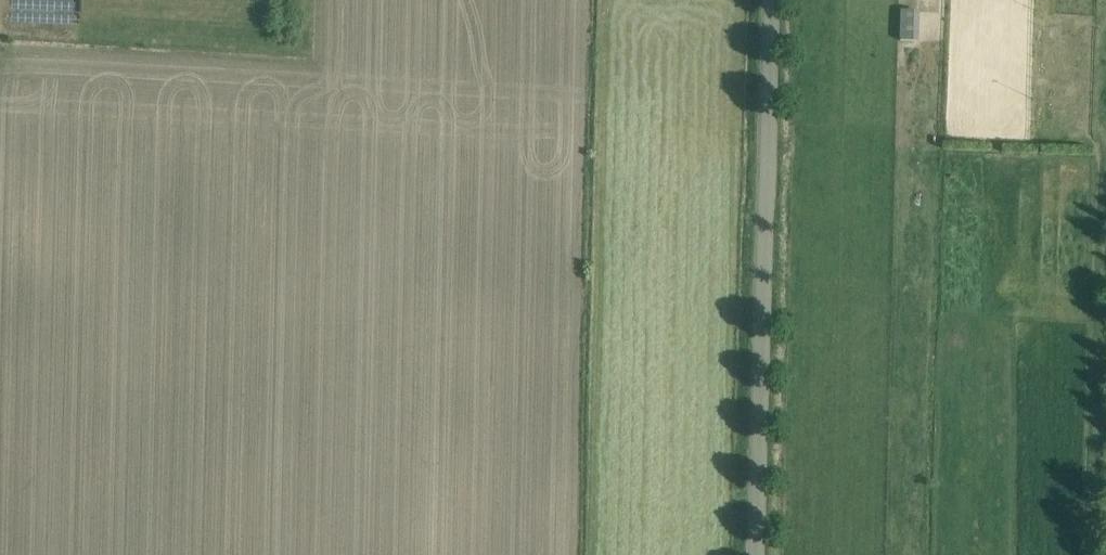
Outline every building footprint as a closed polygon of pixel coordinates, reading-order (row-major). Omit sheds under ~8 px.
[(904,7),(903,38),(921,38),(922,8),(904,7)]
